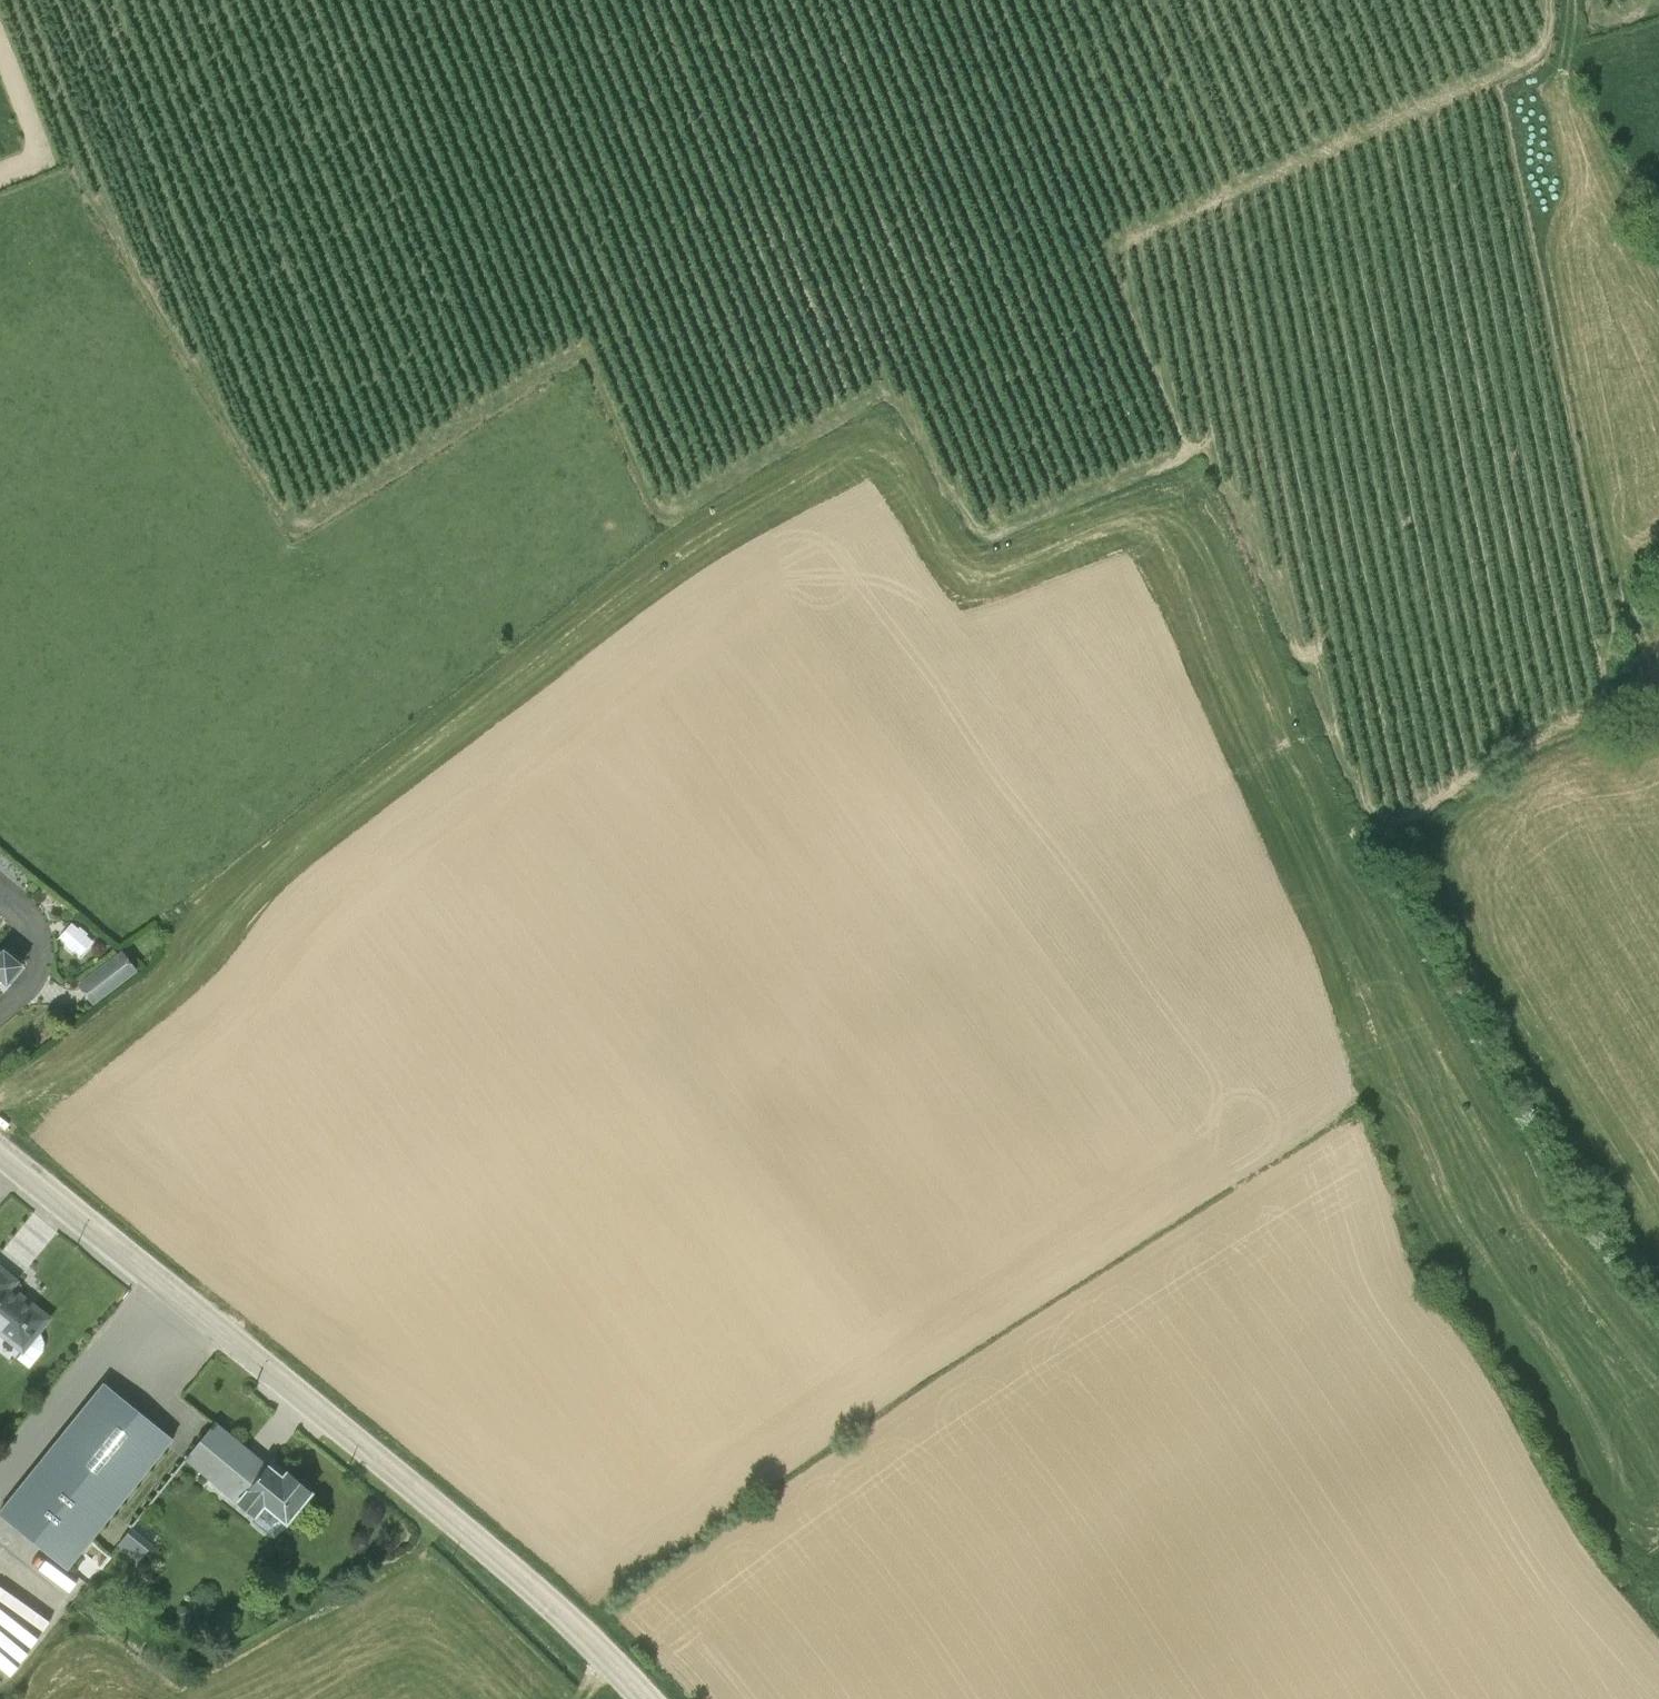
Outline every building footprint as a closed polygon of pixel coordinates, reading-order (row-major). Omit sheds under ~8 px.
[(73,919),(60,934),(66,940),(65,941),(73,949),(75,947),(81,952),(94,938),(87,933),(89,931),(81,923),(79,925),(73,919)] [(2,976),(9,982),(26,961),(5,945),(0,951),(0,979),(2,976)] [(124,948),(79,981),(95,1001),(139,968),(124,948)] [(22,1348),(18,1354),(30,1363),(44,1346),(45,1338),(42,1330),(39,1328),(51,1314),(13,1283),(18,1277),(0,1262),(0,1330),(22,1348)] [(117,1385),(29,1495),(126,1572),(205,1474),(257,1516),(269,1502),(290,1519),(322,1479),(283,1448),(275,1458),(169,1374),(143,1406),(117,1385)]
